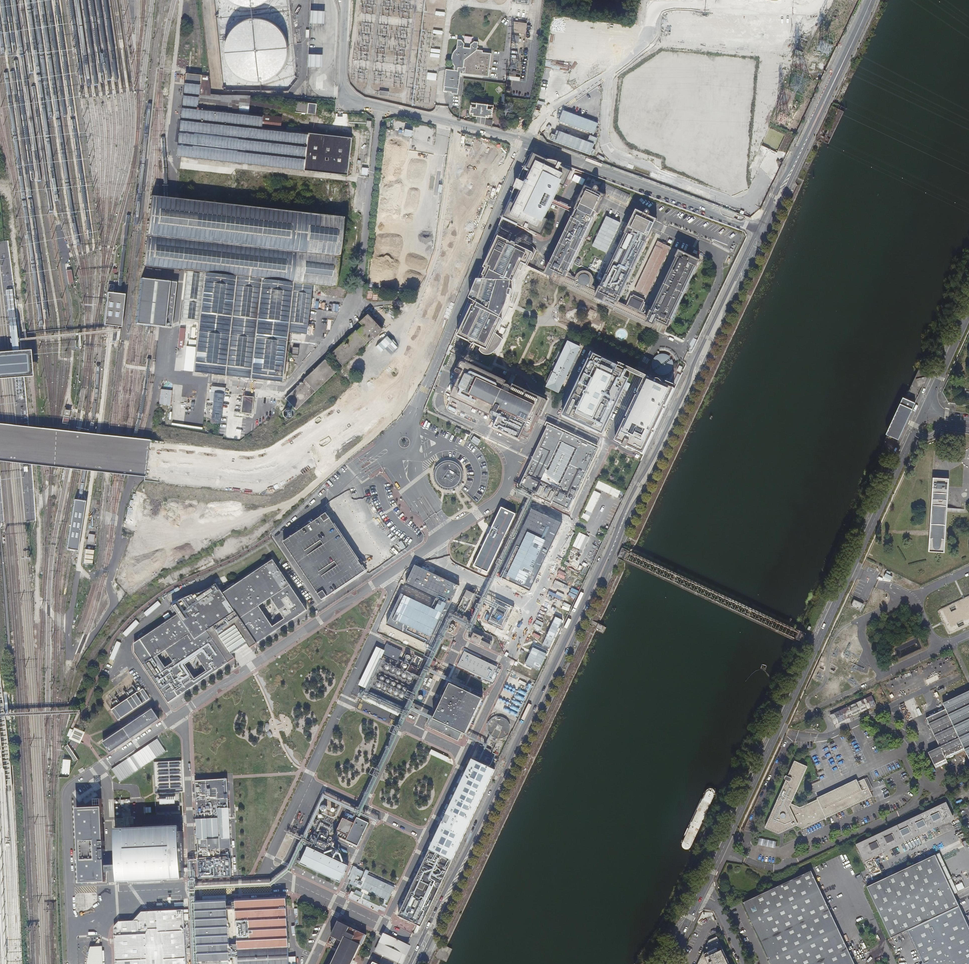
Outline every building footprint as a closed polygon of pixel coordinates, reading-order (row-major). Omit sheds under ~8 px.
[(325,12),(312,11),(311,24),(325,24),(325,12)] [(265,20),(254,19),(245,21),(237,26),(230,34),(226,42),(225,52),(227,61),(232,70),(239,76),(247,81),(257,82),(267,81),(276,76),(283,69),(288,60),(289,49),(287,39),(282,30),(274,24),(265,20)] [(527,23),(514,21),(512,32),(525,34),(527,23)] [(519,36),(512,35),(511,43),(519,44),(519,36)] [(455,66),(454,70),(458,71),(458,68),(463,68),(464,67),(465,60),(477,50),(478,42),(474,42),(471,45),(470,48),(464,48),(464,44),(461,40),(458,40),(457,49),(455,50),(453,54),(452,58),(452,61),(453,63),(454,65),(455,66)] [(465,60),(464,67),(466,67),(465,74),(488,76),(491,53),(483,52),(483,51),(477,50),(465,60)] [(323,55),(309,55),(309,67),(323,68),(323,55)] [(466,67),(464,67),(463,68),(458,68),(458,71),(454,70),(446,70),(445,76),(444,92),(458,93),(460,73),(465,74),(466,67)] [(188,81),(180,156),(348,175),(352,137),(263,127),(265,115),(200,108),(203,83),(188,81)] [(484,104),(474,102),(472,112),(475,113),(475,115),(478,116),(477,123),(482,124),(484,104)] [(298,103),(298,116),(312,117),(312,103),(298,103)] [(495,105),(484,104),(482,124),(487,125),(488,117),(490,117),(491,115),(493,115),(495,105)] [(595,134),(599,123),(564,109),(560,121),(595,134)] [(550,141),(593,154),(598,137),(590,135),(589,140),(557,131),(556,135),(552,133),(550,141)] [(562,167),(563,164),(535,154),(528,170),(531,171),(532,172),(532,173),(532,174),(509,221),(518,225),(519,226),(527,231),(528,229),(542,236),(549,221),(546,219),(545,217),(560,187),(562,186),(565,187),(573,172),(562,167)] [(573,180),(583,184),(586,178),(575,174),(573,180)] [(607,185),(604,193),(612,196),(616,189),(607,185)] [(606,196),(598,192),(597,194),(593,192),(594,190),(585,186),(577,204),(579,204),(597,213),(598,213),(606,196)] [(616,189),(612,196),(619,200),(622,193),(616,189)] [(622,193),(619,200),(626,203),(630,196),(622,193)] [(184,272),(181,302),(179,321),(196,323),(191,373),(204,374),(223,376),(260,381),(279,383),(284,334),(303,335),(309,285),(332,288),(340,219),(165,199),(155,197),(148,197),(140,266),(148,267),(158,269),(184,272)] [(579,204),(546,275),(551,277),(552,278),(551,281),(664,333),(667,327),(669,327),(700,261),(679,252),(653,308),(645,305),(646,303),(644,302),(645,300),(643,300),(641,299),(639,298),(637,297),(635,296),(633,295),(633,297),(631,296),(626,306),(619,302),(652,232),(631,222),(599,290),(592,287),(594,283),(594,282),(594,280),(594,278),(593,277),(592,275),(591,274),(589,272),(588,272),(586,271),(584,271),(582,271),(580,272),(578,273),(577,275),(576,277),(575,279),(567,275),(597,213),(579,204)] [(645,214),(637,211),(631,222),(652,232),(657,220),(649,216),(648,218),(644,216),(645,214)] [(607,215),(593,246),(608,252),(621,222),(607,215)] [(477,280),(455,334),(458,335),(472,342),(469,349),(473,350),(476,344),(483,347),(482,350),(483,351),(485,352),(487,354),(489,354),(492,354),(494,353),(496,351),(498,349),(500,348),(502,345),(503,342),(504,339),(498,330),(500,326),(503,322),(505,317),(507,313),(508,309),(510,304),(511,300),(512,296),(513,291),(513,286),(513,282),(522,264),(527,266),(530,260),(532,261),(537,251),(534,248),(531,246),(528,245),(526,244),(523,243),(520,242),(519,246),(514,243),(518,236),(514,235),(510,241),(499,236),(496,235),(477,280)] [(635,290),(648,295),(670,248),(658,242),(635,290)] [(146,279),(141,278),(136,323),(141,324),(152,325),(158,326),(171,327),(176,282),(157,280),(146,279)] [(119,294),(108,293),(104,326),(115,327),(121,328),(125,294),(119,294)] [(332,354),(343,365),(382,329),(368,315),(359,323),(362,326),(332,354)] [(580,346),(568,341),(554,371),(552,370),(547,381),(561,388),(580,346)] [(20,377),(32,376),(30,349),(13,351),(0,352),(0,378),(20,377)] [(672,364),(667,356),(664,355),(662,355),(661,355),(660,356),(659,356),(658,357),(656,358),(656,359),(655,360),(654,362),(654,363),(654,365),(654,366),(654,367),(655,369),(654,369),(656,368),(657,370),(656,371),(658,372),(659,373),(661,374),(662,374),(665,374),(667,373),(668,373),(669,372),(671,370),(671,369),(670,368),(671,366),(672,366),(673,366),(672,364)] [(592,359),(565,415),(593,429),(595,426),(603,430),(626,382),(624,381),(629,370),(628,370),(608,361),(604,369),(601,368),(604,361),(595,356),(593,359),(592,359)] [(286,398),(297,409),(337,372),(326,360),(305,380),(286,398)] [(454,392),(452,398),(492,416),(492,414),(499,418),(495,427),(521,439),(526,428),(527,429),(527,430),(527,431),(528,432),(529,433),(530,433),(531,432),(532,431),(539,416),(538,416),(541,409),(543,410),(548,400),(523,389),(525,383),(521,378),(516,376),(515,377),(512,384),(508,382),(511,376),(512,374),(508,372),(505,378),(507,379),(506,381),(467,363),(466,365),(465,364),(464,364),(463,364),(462,364),(461,365),(459,370),(458,370),(457,373),(459,374),(462,375),(454,392)] [(615,443),(636,453),(670,382),(649,372),(615,443)] [(451,391),(454,392),(462,375),(459,374),(451,391)] [(160,404),(172,404),(172,389),(161,388),(160,404)] [(215,393),(212,423),(221,424),(225,394),(215,393)] [(244,395),(242,412),(253,413),(255,396),(244,395)] [(904,398),(887,436),(897,440),(910,412),(911,412),(915,403),(904,398)] [(229,412),(227,436),(242,437),(244,413),(229,412)] [(549,425),(521,485),(569,507),(598,448),(549,425)] [(436,468),(435,472),(435,476),(436,481),(439,485),(442,487),(447,489),(451,489),(453,488),(456,487),(459,484),(461,482),(462,480),(463,475),(463,470),(460,466),(457,463),(452,461),(448,460),(443,461),(439,464),(436,468)] [(944,553),(948,480),(932,479),(928,552),(944,553)] [(597,488),(619,496),(622,489),(599,481),(597,488)] [(589,520),(601,492),(595,490),(583,518),(589,520)] [(515,514),(501,507),(474,565),(488,572),(515,514)] [(562,523),(531,508),(499,577),(529,591),(562,523)] [(574,545),(584,550),(590,536),(580,532),(574,545)] [(85,549),(85,563),(94,563),(94,549),(85,549)] [(204,592),(194,595),(185,598),(178,601),(171,605),(177,614),(133,643),(134,652),(167,702),(234,658),(231,654),(246,644),(249,648),(305,610),(272,560),(235,584),(220,591),(216,585),(208,590),(204,592)] [(468,612),(476,594),(468,591),(459,608),(468,612)] [(860,610),(863,604),(854,600),(851,606),(860,610)] [(604,625),(598,622),(592,620),(590,622),(598,625),(597,627),(602,629),(604,625)] [(493,642),(475,633),(472,640),(479,644),(479,645),(481,647),(484,642),(491,645),(493,642)] [(385,651),(377,647),(374,653),(358,685),(367,689),(385,651)] [(532,647),(525,664),(539,671),(546,654),(532,647)] [(464,650),(457,666),(493,681),(500,665),(464,650)] [(433,719),(465,734),(482,699),(449,683),(433,719)] [(112,710),(119,720),(150,699),(143,688),(138,692),(128,699),(112,710)] [(941,704),(944,710),(925,719),(938,747),(927,753),(934,766),(945,761),(944,759),(963,750),(968,763),(968,691),(941,704)] [(835,724),(876,705),(871,696),(831,715),(835,724)] [(104,742),(111,753),(160,719),(153,709),(139,718),(138,716),(127,724),(129,725),(104,742)] [(509,732),(510,729),(510,725),(508,722),(506,719),(503,718),(499,717),(496,717),(493,719),(490,721),(488,724),(487,728),(488,731),(489,734),(492,737),(495,739),(498,739),(502,739),(505,738),(508,735),(509,732)] [(428,727),(457,740),(461,733),(432,719),(428,727)] [(74,728),(69,739),(72,740),(77,742),(79,743),(84,732),(78,730),(74,728)] [(157,739),(112,769),(120,783),(166,752),(157,739)] [(77,759),(67,745),(64,747),(74,761),(77,759)] [(445,759),(446,756),(432,749),(431,753),(445,759)] [(62,774),(70,774),(71,759),(63,758),(62,774)] [(490,765),(484,761),(482,764),(470,759),(397,916),(420,926),(434,895),(495,770),(489,767),(490,765)] [(182,760),(155,761),(157,805),(165,805),(166,812),(182,811),(181,792),(184,791),(182,760)] [(872,797),(868,790),(863,779),(857,782),(860,788),(821,806),(818,801),(814,802),(813,804),(810,805),(810,807),(808,808),(807,807),(803,809),(791,803),(807,766),(794,761),(787,776),(785,775),(784,779),(786,780),(766,824),(774,828),(777,827),(779,823),(783,824),(785,824),(785,822),(787,822),(789,823),(795,826),(803,829),(872,797)] [(228,778),(192,780),(192,793),(196,793),(197,815),(195,815),(195,820),(197,820),(198,836),(196,836),(196,849),(199,849),(199,863),(198,863),(198,866),(200,866),(200,878),(232,876),(230,828),(228,778)] [(860,788),(857,782),(856,780),(817,799),(818,801),(821,806),(860,788)] [(945,806),(933,811),(936,819),(948,813),(945,806)] [(102,807),(77,808),(80,883),(106,882),(105,871),(105,865),(105,859),(106,859),(105,849),(104,849),(104,845),(105,845),(105,841),(104,841),(102,807)] [(873,854),(938,823),(936,819),(933,811),(867,842),(873,854)] [(936,819),(938,823),(950,818),(948,813),(936,819)] [(778,834),(795,826),(789,823),(787,822),(785,822),(785,824),(783,824),(779,823),(777,827),(774,828),(766,824),(764,828),(778,834)] [(179,826),(116,829),(118,864),(118,870),(118,881),(181,878),(181,873),(185,873),(183,831),(179,831),(179,826)] [(758,838),(757,844),(774,848),(775,842),(758,838)] [(873,854),(867,842),(866,839),(856,844),(864,861),(875,856),(873,854)] [(954,895),(958,892),(941,855),(966,843),(965,840),(935,855),(954,895)] [(348,866),(308,847),(300,863),(313,870),(319,872),(331,878),(337,881),(340,882),(343,876),(344,876),(346,872),(345,872),(348,866)] [(935,855),(867,887),(891,939),(908,931),(924,963),(968,963),(968,927),(954,895),(935,855)] [(385,912),(395,885),(367,874),(368,871),(354,866),(349,879),(351,880),(349,885),(354,887),(349,898),(385,912)] [(742,903),(771,963),(846,963),(845,962),(852,959),(841,936),(834,939),(827,924),(834,921),(823,897),(816,901),(809,886),(816,882),(810,870),(742,903)] [(239,963),(289,963),(286,896),(236,899),(236,901),(230,901),(229,902),(229,906),(227,906),(227,900),(196,901),(199,961),(229,960),(229,950),(233,949),(234,956),(239,956),(239,963)] [(142,912),(133,921),(119,921),(114,927),(116,963),(187,963),(184,910),(142,912)] [(332,963),(353,963),(355,960),(353,960),(361,944),(362,944),(367,935),(338,922),(329,942),(340,947),(332,963)] [(709,940),(697,963),(728,963),(729,963),(717,936),(709,940)] [(389,937),(381,952),(398,960),(406,945),(389,937)] [(93,947),(90,960),(89,963),(103,963),(102,947),(93,947)]
